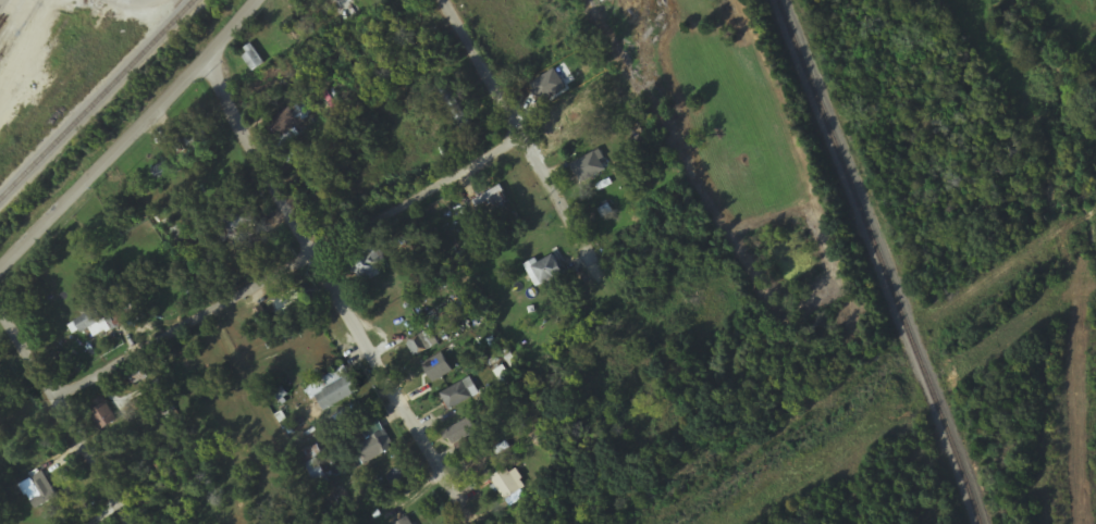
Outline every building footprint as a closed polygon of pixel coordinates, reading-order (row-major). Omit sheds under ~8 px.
[(469,126),(447,83),(439,87),(461,130),(469,126)] [(267,124),(278,140),(305,123),(294,106),(267,124)] [(194,153),(209,145),(202,132),(186,140),(194,153)] [(610,170),(600,151),(572,167),(582,185),(610,170)] [(243,232),(258,224),(249,206),(215,223),(227,247),(246,237),(243,232)] [(347,257),(360,285),(381,275),(377,266),(385,262),(376,244),(347,257)] [(568,280),(552,254),(528,269),(543,294),(568,280)] [(122,295),(116,284),(104,291),(110,302),(122,295)] [(113,315),(120,328),(137,318),(130,305),(113,315)] [(76,337),(90,329),(95,340),(111,332),(100,311),(70,326),(76,337)] [(325,389),(322,383),(311,389),(323,413),(360,394),(351,377),(325,389)] [(479,398),(471,380),(442,394),(449,411),(479,398)] [(101,433),(118,424),(104,399),(88,408),(101,433)] [(453,448),(477,432),(469,419),(445,434),(453,448)] [(394,449),(383,433),(350,453),(360,470),(394,449)] [(491,481),(509,505),(524,493),(506,470),(491,481)] [(55,495),(42,473),(20,487),(33,508),(55,495)]
